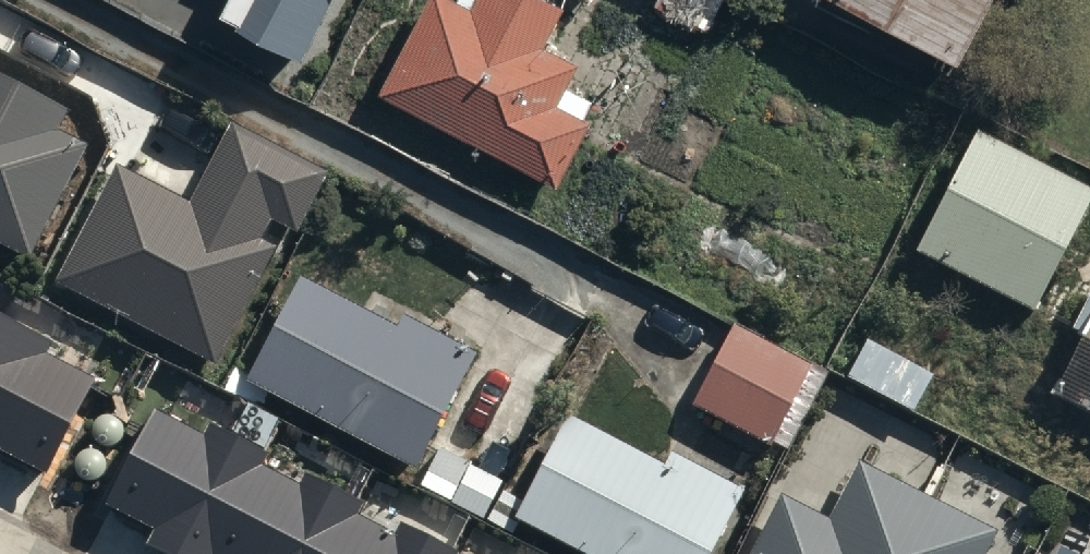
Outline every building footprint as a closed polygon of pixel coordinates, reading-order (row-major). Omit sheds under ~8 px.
[(338,0),(225,0),(213,23),(299,70),(338,0)] [(378,89),(556,184),(613,78),(549,44),(573,0),(425,0),(378,89)] [(959,50),(985,0),(865,0),(959,50)] [(0,237),(31,253),(90,141),(57,124),(67,105),(0,70),(0,238),(0,237)] [(119,162),(57,279),(217,361),(279,245),(264,237),(274,218),(299,231),(332,170),(235,118),(191,200),(119,162)] [(918,252),(1034,310),(1089,199),(1089,187),(979,132),(918,252)] [(297,280),(244,381),(416,471),(478,353),(392,308),(384,325),(297,280)] [(42,474),(93,377),(45,352),(51,342),(0,315),(0,452),(42,474)] [(1089,412),(1089,328),(1055,394),(1089,412)] [(740,329),(696,406),(770,448),(814,371),(740,329)] [(110,502),(159,527),(150,543),(173,553),(458,553),(460,550),(401,520),(395,531),(358,512),(363,502),(306,473),(299,485),(257,463),(264,451),(211,424),(204,437),(156,413),(110,502)] [(522,521),(584,553),(711,553),(746,488),(676,451),(666,470),(574,422),(522,521)] [(860,462),(831,519),(783,495),(753,553),(992,553),(1002,534),(860,462)]
